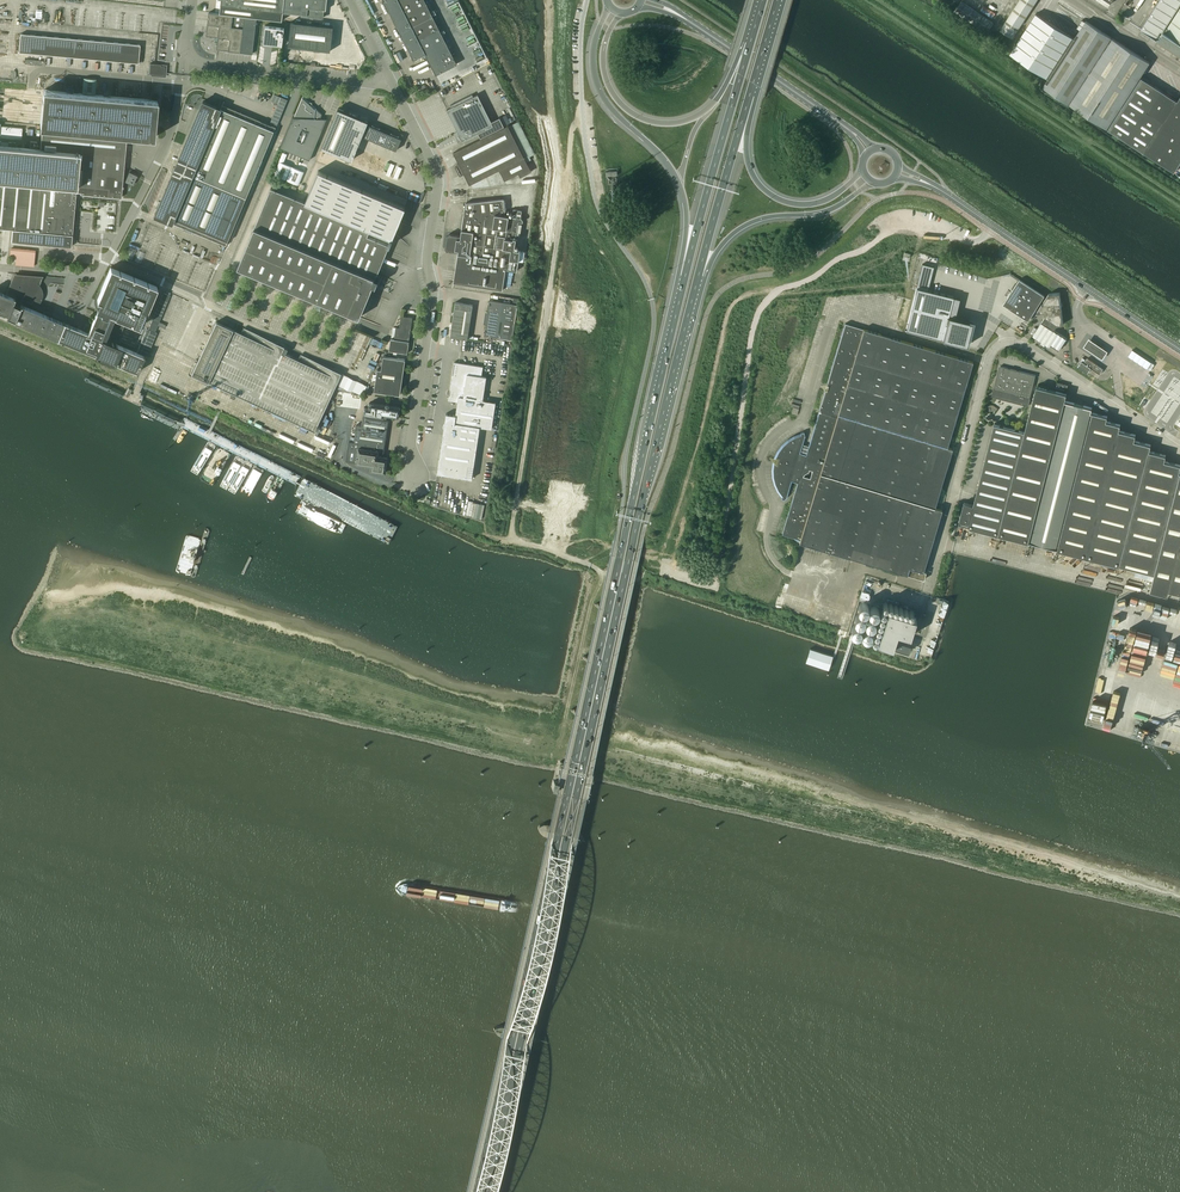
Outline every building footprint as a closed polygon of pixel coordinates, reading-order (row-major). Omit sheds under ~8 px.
[(285,0),(222,0),(221,5),(284,12),(285,0)] [(284,12),(301,14),(305,12),(307,16),(322,18),(323,9),(326,9),(327,0),(285,0),(284,12)] [(433,16),(444,10),(439,0),(384,0),(414,59),(425,53),(437,75),(458,65),(433,16)] [(1037,0),(1020,0),(1000,30),(1012,38),(1037,0)] [(1166,28),(1165,27),(1179,4),(1179,0),(1159,0),(1141,28),(1156,38),(1161,31),(1163,32),(1158,40),(1179,54),(1179,7),(1166,28)] [(993,23),(962,1),(955,11),(987,33),(993,23)] [(253,53),(257,17),(209,12),(206,36),(215,37),(218,40),(217,49),(253,53)] [(1177,101),(1140,76),(1150,62),(1086,21),(1078,33),(1077,33),(1074,38),(1036,13),(1010,53),(1048,78),(1043,87),(1174,172),(1179,163),(1179,97),(1177,101)] [(334,26),(291,21),(289,46),(331,51),(334,26)] [(283,45),(285,28),(265,25),(263,43),(283,45)] [(20,34),(19,52),(139,63),(140,45),(20,34)] [(150,63),(149,74),(160,75),(164,75),(165,66),(161,66),(161,64),(150,63)] [(10,229),(9,241),(16,242),(71,247),(76,192),(81,192),(81,194),(121,198),(127,135),(154,138),(157,100),(147,99),(44,90),(44,92),(41,125),(41,127),(42,128),(40,149),(0,145),(0,228),(10,229)] [(448,109),(447,110),(458,132),(454,134),(454,135),(455,137),(458,143),(478,133),(480,138),(504,126),(500,117),(491,121),(478,94),(473,97),(472,94),(450,106),(451,108),(448,109)] [(310,160),(327,119),(326,119),(325,121),(321,119),(321,118),(320,118),(322,114),(316,109),(316,107),(316,108),(312,105),(312,103),(310,102),(303,97),(293,119),(292,119),(280,147),(310,160)] [(246,197),(274,131),(203,101),(175,168),(155,216),(173,223),(175,219),(228,242),(246,197)] [(357,149),(363,135),(365,136),(364,137),(374,141),(375,141),(375,142),(376,142),(376,143),(377,143),(378,143),(382,144),(382,145),(383,145),(383,146),(384,146),(385,146),(386,146),(396,150),(401,138),(399,137),(391,133),(391,134),(380,129),(372,125),(372,126),(369,125),(368,126),(367,125),(368,121),(338,108),(321,147),(363,165),(368,153),(357,149)] [(531,171),(508,125),(453,152),(470,184),(499,169),(505,181),(518,174),(520,177),(531,171)] [(367,235),(370,229),(390,238),(392,239),(393,238),(392,238),(405,207),(318,170),(305,202),(271,187),(238,267),(359,317),(373,284),(375,285),(375,286),(378,278),(378,279),(375,278),(389,245),(389,246),(390,244),(388,244),(387,244),(367,235)] [(137,175),(130,172),(125,181),(133,185),(137,175)] [(520,249),(514,248),(518,221),(523,221),(523,219),(522,217),(505,215),(504,198),(465,203),(460,235),(451,234),(450,233),(447,235),(447,237),(446,247),(448,250),(458,252),(454,283),(502,290),(506,269),(517,270),(519,260),(520,249)] [(14,265),(34,266),(35,249),(8,248),(8,257),(14,258),(14,265)] [(922,264),(905,330),(940,339),(940,338),(943,339),(967,345),(972,322),(969,322),(969,321),(955,318),(949,316),(953,297),(928,290),(930,283),(934,267),(922,264)] [(100,301),(100,302),(99,302),(98,302),(98,303),(97,303),(97,304),(97,305),(97,306),(98,306),(98,307),(97,310),(122,320),(126,322),(126,321),(130,323),(131,321),(132,321),(131,323),(140,327),(157,286),(147,282),(146,284),(145,284),(146,282),(134,277),(133,279),(132,278),(133,276),(120,271),(119,273),(118,273),(119,271),(110,267),(96,301),(97,301),(97,300),(100,301)] [(71,325),(21,304),(23,300),(23,298),(31,302),(41,277),(15,275),(8,292),(16,295),(15,296),(15,297),(15,298),(8,314),(7,316),(14,319),(13,321),(63,342),(71,325)] [(1044,295),(1020,279),(1004,304),(1028,320),(1044,295)] [(1060,292),(1049,293),(1037,311),(1039,312),(1045,311),(1045,316),(1041,322),(1054,330),(1058,324),(1063,324),(1060,292)] [(8,314),(15,298),(13,297),(13,298),(0,293),(0,311),(8,314)] [(164,328),(157,345),(174,352),(193,305),(177,298),(166,325),(159,322),(170,295),(163,293),(148,329),(155,332),(158,325),(164,328)] [(517,305),(490,300),(484,336),(512,340),(517,305)] [(473,305),(455,302),(450,336),(467,339),(473,305)] [(118,341),(126,322),(97,310),(90,327),(88,332),(84,331),(71,325),(63,342),(98,356),(137,373),(144,356),(112,342),(114,339),(118,341)] [(413,317),(401,316),(399,327),(396,327),(394,339),(391,339),(389,351),(407,353),(413,317)] [(209,382),(234,329),(217,321),(192,374),(209,382)] [(1058,333),(1054,330),(1041,322),(1033,335),(1050,346),(1058,333)] [(859,327),(808,544),(824,549),(924,579),(926,572),(923,571),(923,570),(942,509),(935,507),(952,448),(947,447),(973,361),(859,327)] [(978,346),(983,348),(987,338),(982,337),(978,346)] [(1119,355),(1126,360),(1133,350),(1125,345),(1119,355)] [(404,366),(405,359),(383,356),(381,369),(377,369),(374,391),(400,394),(401,387),(402,388),(405,366),(404,366)] [(1103,369),(1087,358),(1084,363),(1081,361),(1078,366),(1087,373),(1091,368),(1100,374),(1103,369)] [(437,472),(437,473),(472,479),(476,452),(480,427),(491,428),(495,402),(483,400),(486,377),(482,376),(483,366),(478,366),(454,362),(450,390),(449,390),(449,391),(448,391),(447,391),(447,392),(447,393),(447,394),(448,394),(448,395),(449,395),(448,400),(458,401),(456,415),(446,413),(442,435),(443,435),(441,446),(441,447),(437,472)] [(1000,366),(994,389),(993,389),(991,396),(1028,406),(1030,398),(1036,375),(1000,366)] [(1156,453),(1150,451),(1151,445),(1134,440),(1136,435),(1119,430),(1121,425),(1106,421),(1108,416),(1091,412),(1092,408),(1065,401),(1067,394),(1036,386),(1025,431),(994,423),(973,505),(963,502),(958,521),(968,524),(968,526),(1029,541),(1058,548),(1058,549),(1120,564),(1155,573),(1150,590),(1168,595),(1169,590),(1179,593),(1179,465),(1165,461),(1167,455),(1156,453)] [(399,417),(401,407),(389,405),(390,404),(389,403),(387,403),(386,404),(386,405),(370,402),(370,407),(364,407),(363,414),(384,418),(384,420),(363,416),(362,425),(357,424),(355,434),(386,438),(388,420),(386,420),(387,415),(399,417)] [(383,456),(386,438),(355,434),(354,442),(349,441),(346,461),(356,462),(356,463),(371,465),(370,470),(386,472),(388,457),(383,456)] [(325,459),(327,456),(314,448),(312,451),(325,459)] [(481,519),(484,505),(469,501),(465,515),(481,519)] [(1175,600),(1172,612),(1164,610),(1161,622),(1173,624),(1175,615),(1179,616),(1179,601),(1175,600)] [(865,640),(873,609),(846,602),(838,633),(865,640)] [(596,607),(597,607),(627,614),(628,614),(629,614),(630,613),(630,612),(629,612),(628,611),(627,611),(598,604),(597,604),(596,604),(596,605),(596,606),(596,607)] [(888,609),(878,642),(908,652),(911,644),(895,639),(898,632),(905,635),(910,637),(916,618),(888,609)] [(1165,657),(1162,674),(1169,676),(1171,671),(1179,673),(1179,663),(1176,662),(1178,654),(1165,651),(1166,647),(1155,644),(1155,642),(1150,641),(1149,644),(1145,643),(1143,652),(1165,657)] [(584,659),(585,660),(616,667),(617,667),(617,666),(617,665),(617,664),(616,664),(586,657),(585,657),(584,657),(583,658),(584,659)] [(572,712),(573,712),(603,719),(604,719),(605,719),(605,718),(605,717),(604,716),(573,710),(572,710),(571,711),(572,712)] [(1171,729),(1169,733),(1161,731),(1157,744),(1171,749),(1177,731),(1171,729)]
